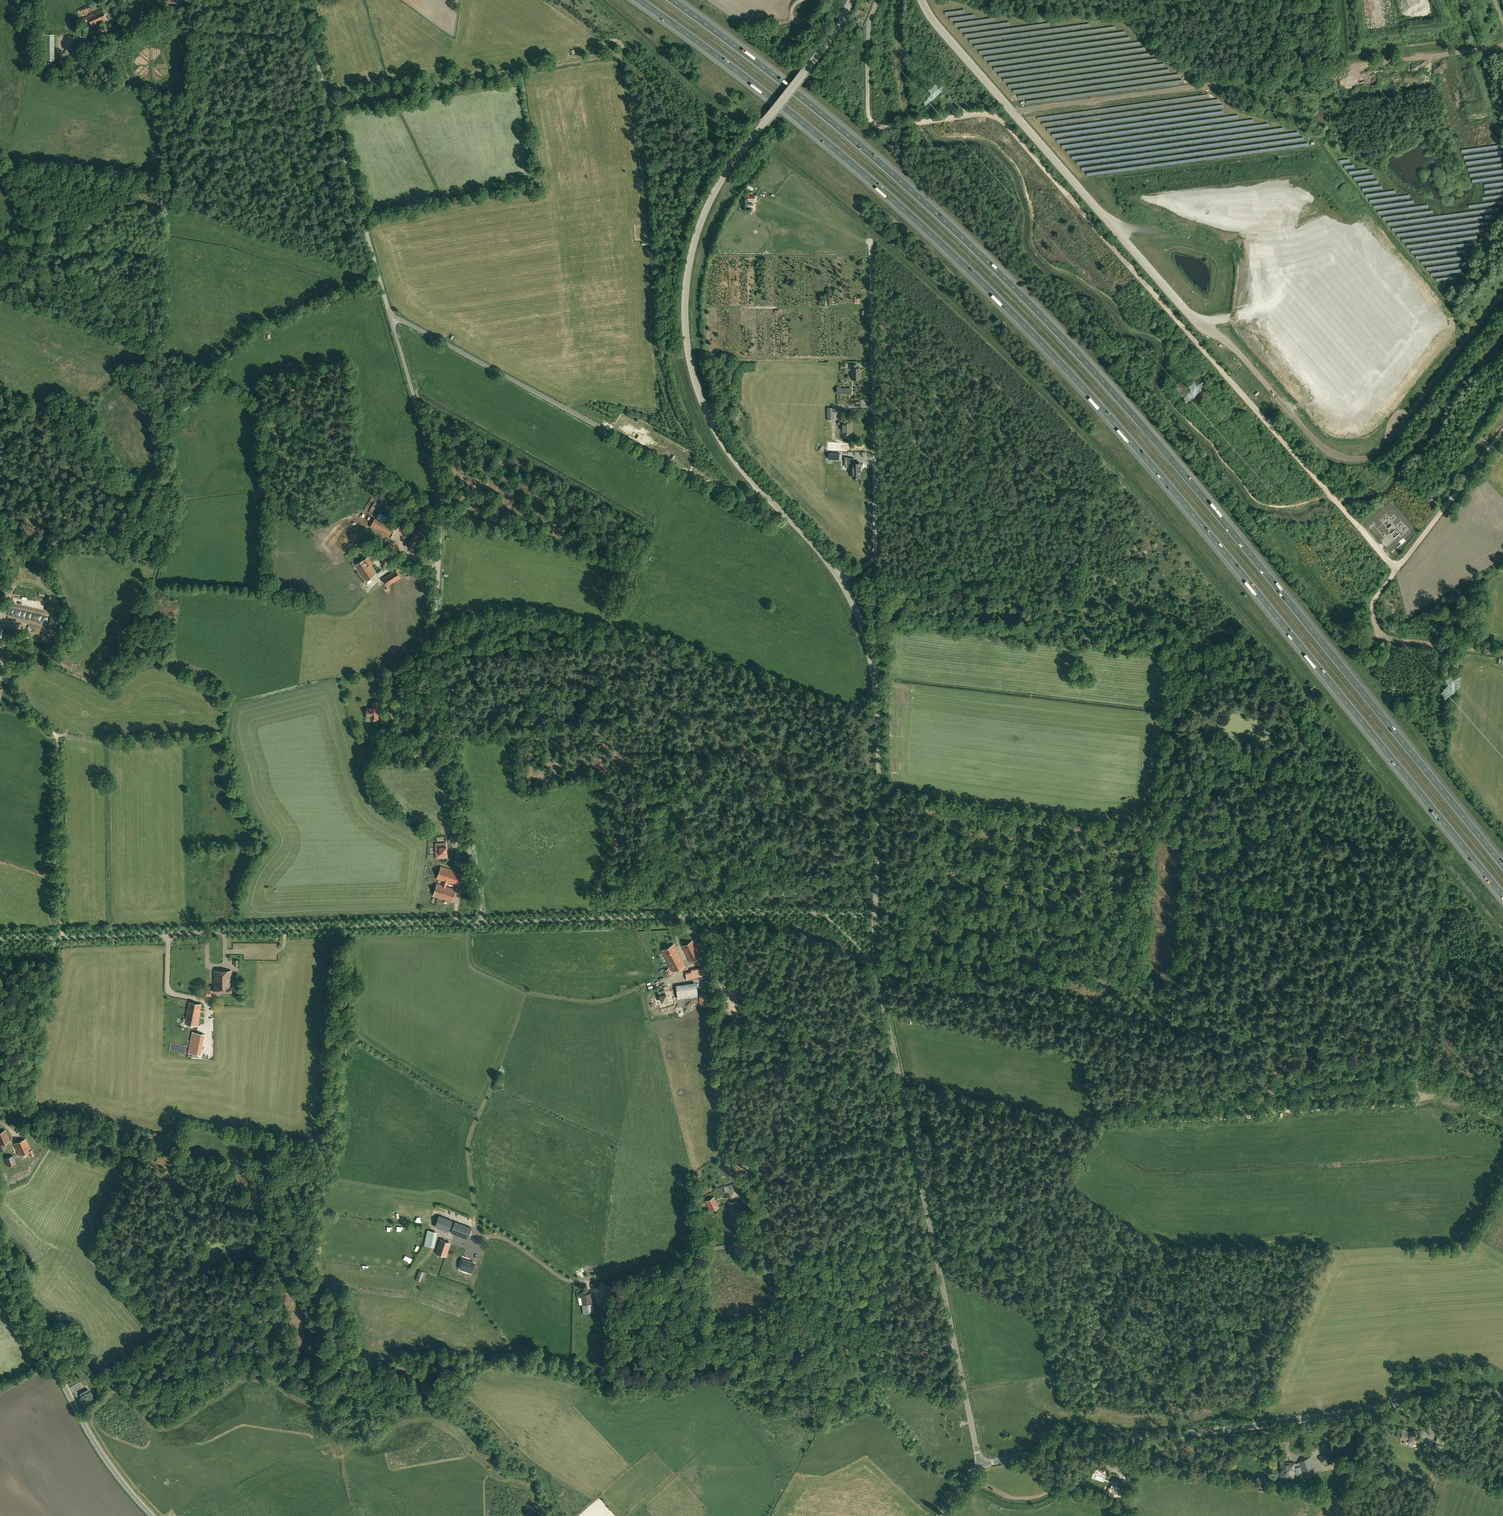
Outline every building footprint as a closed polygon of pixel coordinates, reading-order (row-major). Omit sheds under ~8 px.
[(79,14),(81,13),(82,13),(84,12),(85,15),(88,14),(88,13),(89,12),(88,11),(90,10),(88,6),(80,9),(77,11),(79,14)] [(85,17),(87,21),(90,20),(93,26),(107,20),(102,10),(85,17)] [(94,39),(97,45),(110,39),(107,33),(94,39)] [(83,49),(91,45),(87,37),(79,41),(83,49)] [(858,368),(858,365),(850,365),(850,368),(851,368),(852,380),(860,379),(860,368),(858,368)] [(844,434),(852,434),(851,423),(843,423),(844,434)] [(847,457),(846,466),(853,467),(853,478),(861,478),(861,471),(861,470),(861,467),(861,463),(855,463),(855,458),(847,457)] [(375,518),(373,522),(371,526),(389,537),(393,529),(375,518)] [(424,534),(426,530),(419,526),(417,530),(424,534)] [(377,556),(383,562),(390,556),(384,550),(377,556)] [(370,565),(372,563),(368,557),(356,565),(366,581),(376,574),(370,565)] [(400,578),(396,570),(383,578),(387,586),(400,578)] [(4,633),(1,644),(12,647),(12,645),(14,645),(15,642),(13,641),(14,635),(4,633)] [(380,708),(380,702),(373,702),(373,708),(371,708),(371,709),(367,709),(368,716),(371,716),(371,719),(378,719),(378,708),(380,708)] [(382,726),(380,736),(387,737),(388,729),(386,729),(387,727),(382,726)] [(446,851),(446,849),(446,843),(440,843),(436,843),(436,849),(437,849),(437,852),(436,852),(436,853),(436,858),(447,857),(446,851)] [(435,891),(433,896),(438,898),(452,902),(456,890),(446,886),(448,882),(458,885),(462,873),(441,867),(438,879),(444,881),(443,884),(442,885),(439,884),(437,884),(435,891)] [(692,941),(683,946),(691,961),(700,956),(692,941)] [(674,945),(662,951),(673,971),(685,965),(674,945)] [(214,971),(215,992),(232,992),(231,971),(214,971)] [(692,989),(677,991),(678,999),(693,997),(692,989)] [(668,1000),(665,990),(659,992),(662,1002),(668,1000)] [(699,996),(700,1006),(712,1005),(711,995),(699,996)] [(201,1005),(189,1002),(185,1022),(197,1025),(201,1005)] [(4,1144),(11,1141),(6,1129),(0,1132),(0,1146),(4,1144)] [(32,1150),(31,1150),(26,1138),(14,1143),(19,1156),(28,1152),(30,1156),(34,1155),(32,1150)] [(4,1158),(7,1166),(16,1163),(13,1155),(4,1158)] [(27,1181),(23,1173),(14,1177),(18,1185),(27,1181)] [(737,1188),(734,1183),(724,1187),(726,1193),(728,1192),(737,1188)] [(714,1197),(706,1201),(711,1211),(719,1207),(716,1201),(718,1200),(717,1198),(715,1199),(714,1197)] [(728,1202),(729,1210),(732,1210),(733,1213),(733,1219),(736,1219),(738,1219),(737,1215),(738,1215),(738,1213),(739,1213),(738,1209),(737,1202),(728,1202)] [(439,1215),(435,1226),(448,1231),(453,1220),(439,1215)] [(467,1239),(471,1228),(455,1221),(450,1232),(467,1239)] [(451,1243),(440,1239),(436,1253),(446,1256),(451,1243)] [(472,1272),(475,1263),(463,1259),(460,1268),(472,1272)] [(419,1270),(416,1279),(421,1281),(424,1272),(419,1270)] [(585,1294),(584,1291),(580,1292),(582,1305),(593,1303),(591,1293),(585,1294)] [(599,1306),(599,1305),(602,1304),(601,1297),(597,1298),(593,1298),(595,1307),(599,1306)] [(373,1371),(373,1362),(363,1362),(363,1370),(373,1371)] [(93,1397),(90,1392),(89,1392),(88,1389),(80,1393),(81,1396),(81,1397),(83,1401),(84,1401),(92,1397),(93,1397)] [(1402,1430),(1400,1438),(1413,1442),(1412,1443),(1417,1445),(1419,1436),(1417,1436),(1417,1434),(1412,1432),(1412,1433),(1410,1433),(1410,1432),(1402,1430)] [(1326,1453),(1319,1458),(1324,1464),(1330,1459),(1326,1453)] [(1299,1462),(1301,1465),(1304,1473),(1315,1468),(1310,1457),(1299,1462)] [(1280,1478),(1290,1478),(1290,1476),(1294,1476),(1294,1463),(1288,1463),(1288,1464),(1286,1464),(1286,1463),(1281,1463),(1280,1478)] [(1123,1491),(1116,1489),(1117,1487),(1111,1485),(1110,1488),(1112,1492),(1115,1493),(1115,1495),(1124,1497),(1125,1493),(1123,1493),(1123,1491)]
